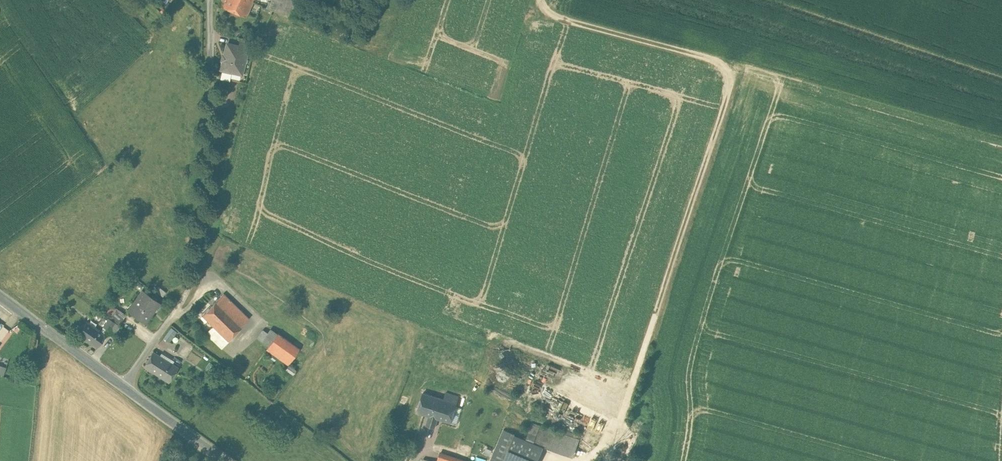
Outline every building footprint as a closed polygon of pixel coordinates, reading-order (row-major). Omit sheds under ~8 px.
[(220,4),(244,15),(251,0),(222,0),(220,4)] [(257,1),(256,3),(273,10),(278,0),(253,0),(257,1)] [(273,10),(288,17),(295,0),(278,0),(273,10)] [(247,47),(227,43),(221,68),(222,68),(220,76),(230,78),(232,70),(241,73),(247,47)] [(241,73),(232,70),(230,78),(220,76),(222,68),(221,68),(219,75),(239,80),(241,73)] [(166,292),(157,286),(154,290),(163,296),(166,292)] [(159,302),(143,290),(133,304),(136,305),(131,313),(144,323),(159,302)] [(217,299),(202,315),(213,326),(214,327),(235,305),(224,294),(218,300),(217,299)] [(235,305),(214,327),(213,326),(211,328),(214,331),(216,329),(227,340),(249,319),(235,305)] [(126,315),(116,308),(110,318),(119,324),(126,315)] [(115,322),(109,318),(104,326),(110,330),(115,322)] [(106,335),(87,322),(79,334),(98,346),(106,335)] [(175,333),(170,329),(166,335),(171,339),(175,333)] [(264,329),(258,338),(262,341),(269,332),(264,329)] [(299,349),(272,329),(269,332),(262,341),(268,345),(266,348),(288,364),(299,349)] [(259,346),(252,341),(249,344),(256,350),(259,346)] [(178,368),(154,352),(144,366),(168,382),(178,368)] [(459,396),(446,392),(444,399),(456,404),(459,396)] [(444,399),(424,393),(417,412),(429,416),(426,425),(435,428),(438,419),(450,423),(456,404),(444,399)] [(579,438),(532,422),(525,441),(573,457),(579,438)] [(514,437),(505,433),(491,460),(504,460),(514,437)] [(514,437),(504,460),(537,460),(542,449),(514,437)]
